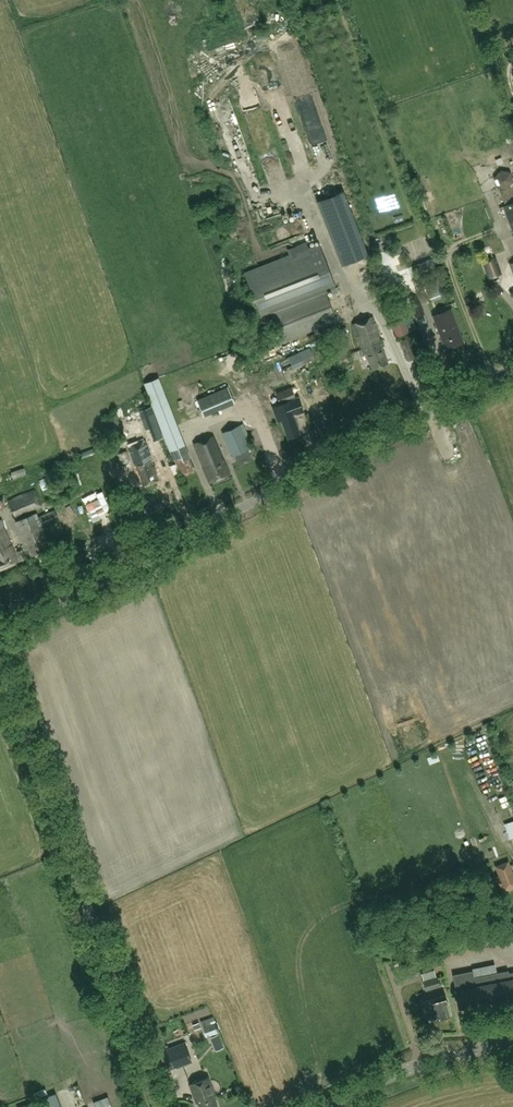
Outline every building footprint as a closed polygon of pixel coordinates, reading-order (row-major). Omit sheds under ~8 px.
[(477,111),(479,121),(486,120),(483,110),(477,111)] [(512,182),(512,180),(510,172),(500,170),(493,178),(498,188),(505,189),(507,189),(508,188),(512,182)] [(512,233),(512,186),(508,188),(507,189),(505,189),(500,191),(503,198),(502,199),(504,206),(503,207),(512,233)] [(317,201),(341,265),(368,254),(344,191),(317,201)] [(238,218),(240,228),(250,225),(247,215),(238,218)] [(319,244),(245,272),(261,315),(271,311),(283,342),(336,321),(325,291),(335,286),(319,244)] [(401,252),(396,255),(392,248),(381,253),(387,266),(404,258),(401,252)] [(494,258),(483,262),(489,278),(500,274),(494,258)] [(410,262),(400,264),(401,272),(407,271),(409,282),(414,281),(410,262)] [(387,282),(400,278),(397,269),(385,274),(387,282)] [(406,296),(400,278),(387,282),(394,301),(405,297),(408,305),(410,304),(415,317),(424,313),(419,301),(416,302),(413,294),(406,296)] [(445,291),(442,280),(433,283),(437,294),(445,291)] [(374,287),(379,298),(387,295),(383,284),(374,287)] [(405,297),(394,301),(395,305),(384,308),(389,320),(395,336),(409,331),(416,328),(407,305),(408,305),(405,297)] [(450,309),(433,316),(445,349),(463,342),(450,309)] [(352,325),(363,353),(365,352),(372,369),(388,363),(382,346),(384,345),(373,317),(352,325)] [(413,335),(398,340),(406,360),(420,355),(413,335)] [(302,364),(313,359),(309,348),(296,353),(302,364)] [(272,390),(293,382),(288,370),(268,377),(272,390)] [(185,455),(182,447),(184,446),(158,378),(143,383),(169,452),(172,460),(174,459),(181,476),(194,470),(187,454),(185,455)] [(228,387),(197,400),(203,416),(234,403),(228,387)] [(295,399),(291,388),(276,393),(280,404),(295,399)] [(283,418),(281,419),(287,438),(299,434),(292,415),(288,405),(280,408),(283,418)] [(151,406),(138,411),(145,430),(150,428),(154,440),(162,437),(151,406)] [(240,425),(222,432),(231,456),(249,449),(240,425)] [(213,436),(194,443),(204,467),(203,468),(209,482),(229,474),(224,461),(223,461),(213,436)] [(160,480),(145,441),(128,448),(142,486),(160,480)] [(130,461),(127,450),(117,454),(121,464),(130,461)] [(457,452),(449,459),(453,464),(462,458),(457,452)] [(41,507),(35,490),(7,501),(14,518),(41,507)] [(37,518),(36,514),(15,522),(29,555),(49,547),(41,528),(58,521),(54,511),(37,518)] [(0,521),(0,570),(19,562),(1,520),(0,521)] [(26,558),(22,550),(16,552),(20,560),(26,558)] [(506,892),(512,890),(512,875),(508,861),(495,866),(506,892)] [(437,978),(436,978),(434,970),(421,974),(423,982),(425,990),(439,986),(437,978)] [(459,1008),(512,998),(512,972),(509,973),(508,971),(474,977),(473,971),(453,975),(459,1008)] [(445,996),(425,1001),(430,1019),(437,1017),(437,1018),(449,1015),(447,1005),(448,1005),(445,996)] [(201,1027),(199,1022),(192,1024),(194,1030),(201,1027)] [(206,1037),(218,1033),(215,1023),(202,1027),(206,1037)] [(215,1044),(222,1042),(219,1034),(212,1036),(215,1044)] [(183,1044),(162,1052),(169,1070),(190,1062),(183,1044)] [(208,1077),(190,1084),(195,1098),(197,1097),(200,1106),(212,1106),(217,1105),(213,1094),(214,1093),(208,1077)] [(111,1105),(108,1096),(96,1101),(98,1106),(112,1106),(111,1105)]
